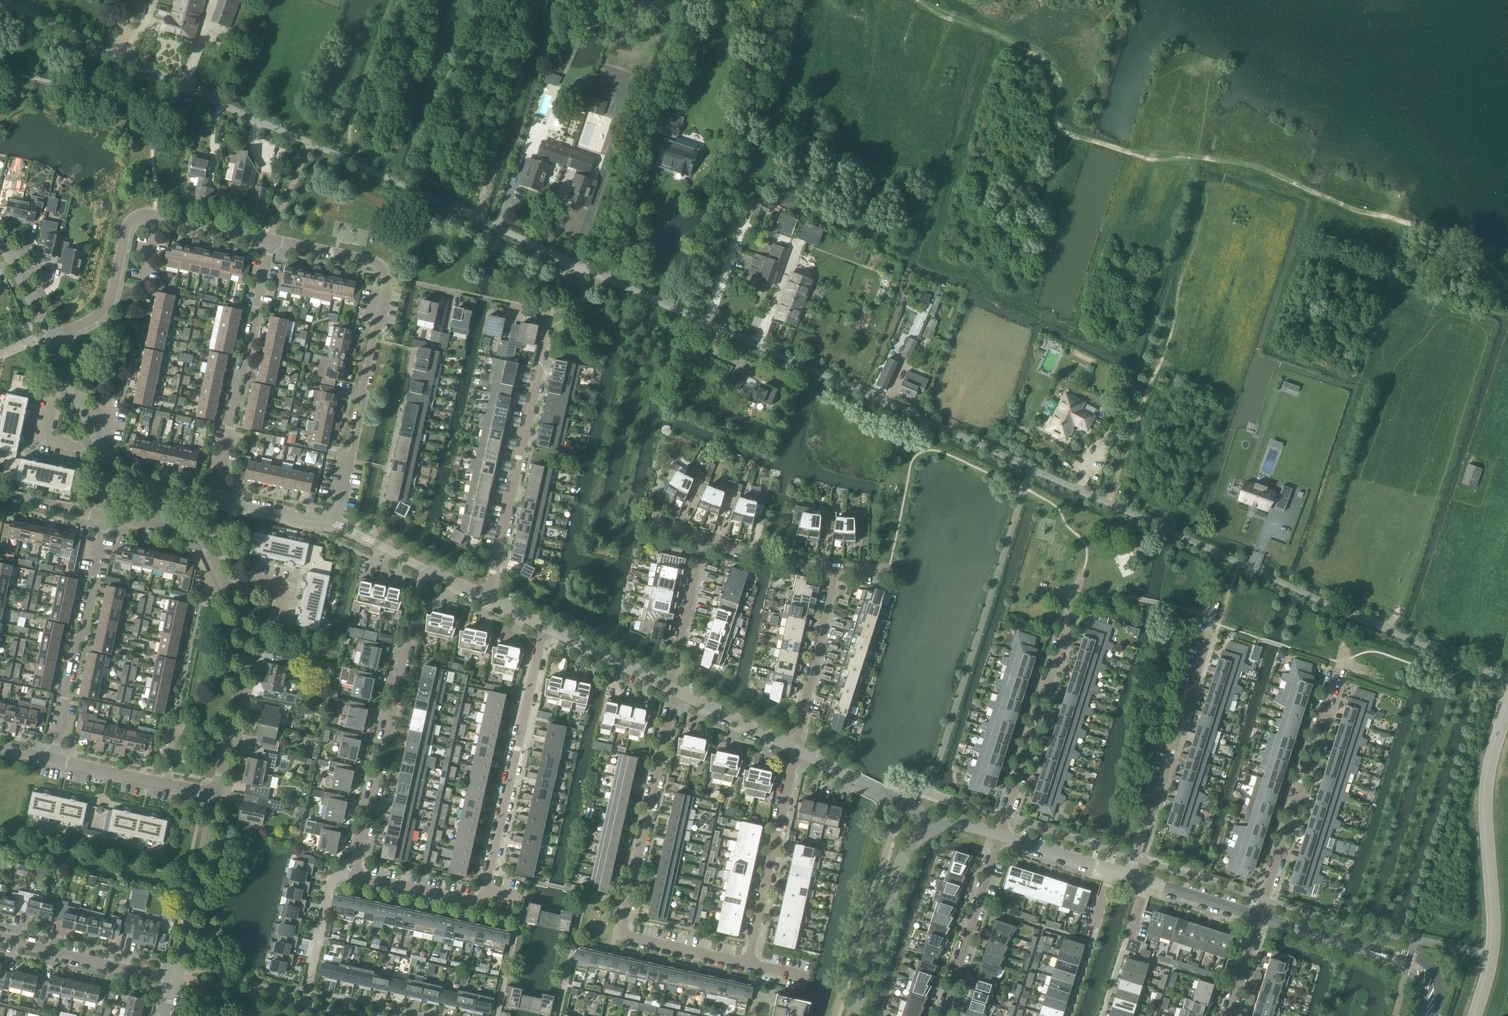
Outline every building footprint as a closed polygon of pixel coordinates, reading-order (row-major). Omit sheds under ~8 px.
[(162,30),(194,39),(205,0),(175,0),(173,10),(172,9),(170,19),(165,18),(162,30)] [(240,0),(220,0),(212,21),(230,28),(240,0)] [(608,60),(624,66),(627,58),(623,57),(617,54),(611,52),(608,60)] [(547,74),(544,83),(550,85),(554,76),(547,74)] [(592,100),(588,111),(602,116),(606,105),(592,100)] [(687,174),(687,175),(688,175),(692,165),(695,165),(695,158),(694,158),(696,151),(698,145),(677,138),(676,137),(683,119),(660,111),(653,130),(670,136),(668,142),(667,141),(659,165),(675,171),(676,170),(687,174)] [(550,161),(568,166),(573,151),(544,142),(537,162),(528,159),(525,168),(529,169),(523,185),(540,191),(550,161)] [(256,170),(257,170),(248,156),(249,153),(240,151),(239,154),(231,159),(230,163),(236,165),(233,182),(252,186),(256,170)] [(573,151),(568,166),(578,170),(568,200),(585,206),(590,190),(593,191),(596,182),(587,179),(594,159),(573,151)] [(513,164),(519,166),(523,156),(516,154),(513,164)] [(208,162),(202,161),(199,157),(191,155),(189,165),(192,166),(190,176),(199,178),(197,187),(201,187),(197,202),(211,205),(214,190),(206,188),(208,179),(205,178),(208,162)] [(266,203),(269,189),(256,186),(253,200),(250,199),(247,213),(260,216),(263,202),(266,203)] [(4,217),(18,220),(22,201),(14,199),(15,193),(3,190),(0,203),(7,204),(4,217)] [(30,202),(22,201),(18,220),(31,223),(34,210),(41,211),(43,199),(31,196),(30,202)] [(756,213),(761,216),(763,211),(768,213),(771,207),(760,203),(756,213)] [(780,215),(777,222),(794,229),(796,221),(780,215)] [(50,256),(58,257),(61,241),(62,238),(54,236),(57,224),(43,221),(40,237),(46,239),(43,254),(49,255),(48,256),(50,256)] [(820,239),(823,231),(803,223),(800,231),(820,239)] [(185,246),(180,270),(190,272),(196,241),(193,240),(191,248),(185,246)] [(61,241),(58,257),(57,259),(64,260),(61,273),(76,276),(79,261),(81,262),(83,253),(75,251),(75,250),(73,250),(73,251),(67,249),(68,243),(61,241)] [(196,241),(190,272),(200,274),(204,250),(198,249),(199,242),(196,241)] [(164,266),(180,270),(185,246),(174,244),(173,249),(168,248),(164,266)] [(200,274),(210,276),(216,245),(213,245),(211,252),(204,250),(200,274)] [(210,276),(219,278),(224,255),(218,253),(219,246),(216,245),(210,276)] [(755,255),(748,275),(776,285),(783,265),(782,264),(787,250),(773,245),(768,259),(755,255)] [(230,280),(231,275),(236,253),(233,252),(232,256),(224,255),(219,278),(230,280)] [(236,253),(231,275),(240,277),(238,283),(245,284),(249,266),(244,265),(245,259),(237,257),(238,253),(236,253)] [(275,291),(291,294),(297,266),(294,265),(293,269),(286,268),(285,273),(279,272),(275,291)] [(291,294),(301,296),(306,272),(299,271),(300,266),(297,266),(291,294)] [(301,296),(311,298),(318,267),(314,266),(313,274),(306,272),(301,296)] [(318,267),(311,298),(310,303),(320,305),(321,300),(326,276),(320,275),(321,268),(318,267)] [(333,278),(326,276),(321,300),(331,303),(332,297),(338,271),(334,271),(333,278)] [(341,272),(338,271),(332,297),(342,299),(346,281),(339,279),(341,272)] [(882,279),(890,282),(892,275),(884,272),(882,279)] [(791,274),(783,297),(804,304),(812,281),(791,274)] [(356,283),(346,281),(342,299),(351,301),(351,302),(358,303),(361,290),(355,288),(356,283)] [(158,293),(155,304),(173,308),(175,297),(158,293)] [(804,304),(783,297),(775,318),(797,325),(804,304)] [(439,305),(436,305),(436,304),(437,304),(437,303),(430,303),(421,301),(417,319),(418,320),(418,319),(434,323),(435,323),(438,308),(439,305)] [(155,304),(153,314),(171,318),(173,308),(155,304)] [(219,306),(217,317),(239,322),(242,311),(219,306)] [(457,309),(455,309),(454,311),(451,327),(451,326),(468,330),(467,331),(468,331),(472,313),(464,311),(457,308),(457,309)] [(153,314),(151,325),(168,329),(171,318),(153,314)] [(488,316),(484,334),(501,338),(505,322),(505,320),(503,320),(503,319),(503,318),(496,318),(488,316)] [(217,317),(215,328),(237,333),(239,322),(217,317)] [(271,317),(269,328),(286,332),(289,321),(271,317)] [(334,327),(332,337),(350,341),(353,325),(340,323),(339,328),(334,327)] [(525,346),(526,343),(534,345),(534,346),(538,328),(530,326),(524,323),(523,324),(524,324),(521,324),(520,326),(517,342),(510,340),(509,343),(506,357),(513,359),(515,347),(522,348),(525,346)] [(151,325),(148,336),(166,340),(168,329),(151,325)] [(927,327),(923,337),(931,341),(936,331),(927,327)] [(215,328),(212,338),(235,343),(237,333),(215,328)] [(269,328),(267,339),(284,342),(286,332),(269,328)] [(450,336),(432,332),(433,333),(430,346),(446,349),(449,336),(450,336)] [(166,340),(148,336),(146,347),(164,350),(166,340)] [(332,337),(330,347),(355,353),(356,349),(349,348),(350,341),(332,337)] [(235,343),(212,338),(210,349),(233,354),(235,343)] [(904,344),(906,345),(907,345),(902,356),(909,359),(916,342),(906,338),(904,344)] [(267,339),(264,349),(282,353),(284,342),(267,339)] [(497,355),(506,357),(509,343),(499,341),(499,342),(500,342),(497,355)] [(330,347),(328,357),(346,361),(347,355),(354,356),(355,353),(330,347)] [(419,357),(418,359),(420,359),(420,360),(436,363),(438,356),(444,356),(444,353),(421,348),(419,354),(419,357)] [(146,349),(143,360),(161,364),(163,353),(146,349)] [(264,349),(262,360),(280,364),(282,353),(264,349)] [(210,352),(208,363),(226,367),(228,356),(210,352)] [(322,356),(320,366),(348,372),(349,369),(344,368),(346,361),(328,357),(322,356)] [(416,368),(416,370),(417,370),(417,371),(434,374),(435,367),(441,367),(442,364),(436,363),(420,360),(420,359),(418,359),(417,365),(416,368)] [(491,370),(513,375),(515,375),(515,373),(516,370),(517,364),(494,359),(493,361),(491,370)] [(876,385),(887,390),(899,364),(888,359),(876,385)] [(143,360),(141,371),(158,375),(161,364),(143,360)] [(262,360),(260,370),(277,374),(280,364),(262,360)] [(555,370),(554,372),(556,372),(555,372),(572,376),(572,375),(578,377),(580,368),(586,369),(586,367),(580,366),(557,360),(555,367),(555,370)] [(208,363),(206,374),(223,378),(226,367),(208,363)] [(348,372),(320,366),(319,366),(317,375),(323,376),(321,383),(335,386),(336,380),(341,381),(343,374),(347,375),(348,372)] [(277,374),(260,370),(257,381),(275,385),(277,374)] [(414,379),(413,381),(415,381),(415,382),(431,385),(433,378),(439,378),(439,375),(434,374),(417,371),(417,370),(416,370),(414,376),(414,379)] [(488,381),(489,381),(495,382),(511,386),(512,386),(513,384),(513,381),(515,375),(513,375),(491,370),(491,372),(488,381)] [(141,371),(139,382),(156,385),(158,375),(141,371)] [(552,380),(552,382),(553,382),(553,383),(570,386),(575,387),(577,380),(578,377),(572,375),(572,376),(555,372),(556,372),(554,372),(553,377),(552,380)] [(922,392),(928,380),(908,372),(899,391),(914,398),(917,390),(922,392)] [(729,387),(741,392),(746,377),(735,373),(729,387)] [(206,374),(204,384),(221,388),(223,378),(206,374)] [(20,381),(14,380),(12,389),(24,392),(27,389),(30,378),(21,376),(20,381)] [(411,390),(411,392),(412,393),(429,397),(429,396),(435,398),(436,389),(437,386),(431,385),(415,382),(415,381),(413,381),(412,387),(411,390)] [(494,386),(492,393),(508,397),(509,397),(510,397),(510,395),(511,392),(512,386),(511,386),(495,382),(489,381),(488,383),(494,386)] [(139,382),(136,392),(154,396),(156,385),(139,382)] [(550,391),(549,393),(551,393),(567,397),(573,398),(575,390),(575,387),(570,386),(553,383),(553,382),(552,382),(551,388),(550,391)] [(1299,387),(1287,383),(1284,382),(1282,388),(1288,390),(1287,391),(1288,390),(1290,391),(1291,392),(1291,391),(1297,393),(1299,387)] [(253,383),(251,394),(268,398),(270,387),(253,383)] [(204,384),(201,395),(219,399),(221,388),(204,384)] [(315,390),(312,401),(341,407),(341,404),(337,403),(338,395),(333,394),(334,389),(321,386),(320,391),(315,390)] [(760,403),(772,408),(778,391),(766,386),(764,391),(760,389),(758,394),(753,392),(749,403),(759,407),(760,403)] [(154,396),(136,392),(134,403),(152,407),(154,396)] [(409,401),(408,403),(410,404),(426,408),(426,407),(428,400),(434,400),(435,398),(429,396),(429,397),(412,393),(411,392),(409,398),(409,401)] [(491,397),(490,404),(490,405),(506,408),(507,408),(508,406),(509,403),(510,397),(509,397),(508,397),(492,393),(486,392),(486,395),(491,397)] [(548,401),(547,403),(548,403),(548,404),(565,407),(566,401),(572,401),(573,398),(567,397),(551,393),(549,393),(548,398),(548,401)] [(33,459),(34,459),(34,458),(33,458),(32,462),(21,459),(21,460),(17,459),(15,458),(16,457),(17,453),(20,443),(23,443),(24,442),(23,442),(23,443),(12,440),(13,436),(24,438),(24,439),(25,437),(21,437),(26,416),(29,416),(29,415),(29,416),(18,413),(19,409),(30,411),(30,412),(30,411),(27,410),(29,399),(25,398),(8,394),(7,394),(0,428),(0,464),(1,464),(5,469),(3,478),(17,480),(17,481),(71,493),(76,471),(65,469),(66,465),(65,465),(63,476),(58,475),(60,464),(61,465),(61,464),(60,464),(59,467),(38,463),(39,459),(38,459),(38,460),(36,471),(31,470),(33,459)] [(251,394),(248,405),(266,409),(268,398),(251,394)] [(201,395),(199,405),(217,409),(219,399),(201,395)] [(1048,429),(1053,432),(1052,434),(1059,437),(1060,436),(1065,438),(1067,435),(1069,435),(1072,429),(1071,428),(1073,423),(1087,431),(1094,417),(1080,409),(1083,404),(1078,401),(1079,400),(1072,396),(1071,398),(1066,395),(1065,397),(1063,396),(1059,403),(1061,404),(1053,419),(1052,418),(1048,425),(1050,426),(1048,429)] [(318,402),(316,412),(334,416),(336,408),(340,409),(341,407),(312,401),(318,402)] [(406,413),(406,415),(407,415),(424,419),(425,411),(431,411),(432,409),(426,407),(426,408),(410,404),(408,403),(407,410),(406,413)] [(489,408),(487,415),(487,416),(504,419),(505,419),(505,417),(506,414),(507,408),(506,408),(490,405),(490,404),(484,403),(483,406),(489,408)] [(545,412),(545,414),(546,414),(563,418),(564,411),(570,411),(571,408),(565,407),(548,404),(548,403),(547,403),(546,409),(545,412)] [(217,409),(199,405),(197,417),(214,420),(217,409)] [(248,405),(246,416),(264,419),(266,409),(248,405)] [(316,412),(314,422),(339,427),(340,424),(333,422),(334,416),(316,412)] [(481,417),(479,425),(485,427),(501,430),(503,431),(503,429),(504,426),(505,419),(504,419),(487,416),(487,415),(481,414),(481,417)] [(543,422),(542,424),(544,425),(560,428),(566,430),(568,422),(568,419),(563,418),(546,414),(545,414),(544,419),(543,422)] [(404,424),(403,426),(405,426),(421,430),(423,423),(429,423),(430,420),(424,419),(407,415),(406,415),(404,421),(404,424)] [(264,419),(246,416),(244,427),(261,430),(264,419)] [(298,419),(292,418),(290,427),(296,428),(298,419)] [(205,422),(197,420),(195,428),(204,429),(205,422)] [(314,422),(312,432),(330,436),(331,429),(338,431),(339,427),(314,422)] [(541,433),(540,435),(541,435),(558,439),(564,440),(565,432),(566,430),(560,428),(544,425),(542,424),(541,430),(541,433)] [(484,431),(482,438),(499,442),(499,441),(500,442),(501,440),(501,437),(503,431),(501,430),(485,427),(479,425),(478,428),(484,431)] [(401,435),(401,437),(402,437),(419,441),(420,434),(427,434),(427,431),(421,430),(405,426),(403,426),(402,432),(401,435)] [(330,436),(312,432),(307,431),(306,435),(311,436),(310,442),(314,443),(313,449),(326,451),(330,436)] [(1014,433),(1011,440),(1023,446),(1026,439),(1014,433)] [(132,455),(143,457),(147,440),(136,438),(137,435),(132,434),(131,441),(135,442),(132,455)] [(265,441),(276,443),(277,437),(267,435),(265,441)] [(296,437),(289,435),(287,443),(294,445),(296,437)] [(541,435),(540,435),(539,440),(538,443),(538,445),(538,446),(539,446),(555,450),(561,451),(563,443),(564,440),(558,439),(541,435)] [(481,442),(480,449),(496,453),(496,452),(498,453),(498,451),(499,448),(500,442),(499,441),(499,442),(482,438),(476,436),(476,439),(481,442)] [(399,446),(398,448),(400,448),(400,449),(416,452),(418,445),(424,445),(425,442),(419,441),(402,437),(401,437),(400,443),(399,446)] [(143,457),(153,459),(157,442),(147,440),(143,457)] [(153,459),(164,462),(167,444),(157,442),(153,459)] [(164,462),(174,464),(178,447),(167,444),(164,462)] [(174,464),(185,466),(189,449),(178,447),(174,464)] [(189,449),(185,466),(196,468),(199,455),(203,456),(204,449),(200,448),(199,451),(189,449)] [(396,457),(396,459),(397,459),(397,460),(414,463),(415,456),(422,456),(422,453),(416,452),(400,449),(400,448),(398,448),(397,454),(396,457)] [(479,453),(477,460),(494,464),(495,464),(496,462),(496,459),(498,453),(496,452),(496,453),(480,449),(474,448),(473,450),(479,453)] [(246,479),(256,481),(260,464),(250,462),(251,457),(245,456),(242,469),(248,470),(246,479)] [(394,468),(393,470),(395,470),(395,471),(411,474),(413,467),(419,467),(420,464),(414,463),(397,460),(397,459),(396,459),(395,465),(394,468)] [(471,461),(469,470),(475,471),(491,475),(493,475),(493,473),(494,470),(495,464),(494,464),(477,460),(471,459),(471,461)] [(662,472),(666,475),(665,476),(672,480),(663,492),(664,492),(665,491),(674,496),(673,498),(674,498),(685,477),(688,471),(680,466),(680,467),(673,463),(669,461),(662,472)] [(706,513),(707,513),(715,491),(707,487),(711,478),(710,477),(715,465),(710,463),(704,476),(696,492),(703,495),(696,508),(697,507),(707,511),(706,513)] [(256,481),(268,484),(271,466),(260,464),(256,481)] [(1461,483),(1475,488),(1482,469),(1468,464),(1461,483)] [(531,474),(531,476),(532,476),(532,477),(549,480),(550,473),(556,473),(557,470),(533,465),(532,471),(531,474)] [(268,484),(278,486),(282,468),(271,466),(268,484)] [(278,486),(289,488),(292,471),(282,468),(278,486)] [(391,479),(391,481),(392,482),(409,486),(409,485),(410,478),(417,478),(417,475),(411,474),(395,471),(395,470),(393,470),(392,476),(391,479)] [(474,475),(472,482),(489,486),(490,486),(491,484),(491,481),(493,475),(491,475),(475,471),(469,470),(468,472),(474,475)] [(289,488),(300,491),(303,473),(292,471),(289,488)] [(303,473),(300,491),(310,493),(312,484),(318,485),(321,472),(315,471),(314,475),(303,473)] [(690,489),(696,492),(704,476),(697,472),(693,480),(685,477),(674,498),(675,496),(685,501),(684,503),(690,489)] [(529,485),(528,487),(530,487),(530,488),(546,491),(548,484),(554,484),(555,481),(549,480),(532,477),(532,476),(531,476),(530,482),(529,485)] [(389,490),(389,492),(390,493),(406,496),(408,489),(414,489),(415,487),(409,485),(409,486),(392,482),(391,481),(390,487),(389,490)] [(471,486),(470,493),(470,494),(486,497),(488,497),(488,495),(489,492),(490,486),(489,486),(472,482),(467,481),(466,484),(471,486)] [(715,491),(707,513),(708,511),(718,515),(717,517),(718,517),(722,503),(728,505),(733,491),(735,483),(728,481),(726,488),(717,485),(715,491)] [(1239,501),(1255,507),(1267,511),(1270,503),(1275,505),(1274,509),(1284,512),(1292,489),(1282,486),(1279,496),(1273,494),(1274,493),(1266,490),(1267,488),(1266,488),(1255,484),(1255,483),(1254,485),(1246,482),(1244,486),(1246,487),(1242,497),(1240,496),(1239,501)] [(526,496),(526,498),(527,499),(544,502),(550,503),(552,495),(552,492),(546,491),(530,488),(530,487),(528,487),(527,493),(526,496)] [(741,525),(748,501),(739,498),(741,493),(733,491),(728,505),(735,507),(730,521),(731,519),(741,523),(741,525)] [(408,497),(406,496),(390,493),(389,492),(387,500),(398,502),(400,502),(395,513),(405,518),(411,507),(407,505),(408,497)] [(469,497),(467,504),(467,505),(484,508),(485,508),(486,506),(486,503),(488,497),(486,497),(470,494),(470,493),(464,492),(463,495),(469,497)] [(524,507),(523,509),(525,510),(541,514),(541,513),(543,506),(549,506),(550,503),(544,502),(527,499),(526,498),(525,504),(524,507)] [(748,501),(741,525),(742,523),(752,525),(752,527),(753,527),(755,513),(762,514),(765,502),(757,500),(756,503),(748,501)] [(467,508),(465,516),(481,520),(481,519),(483,520),(483,518),(484,515),(485,508),(484,508),(467,505),(467,504),(462,503),(461,506),(467,508)] [(807,539),(812,510),(812,509),(804,508),(804,507),(804,508),(797,506),(796,506),(793,521),(800,523),(796,537),(797,535),(807,537),(807,539)] [(521,518),(521,520),(522,521),(531,523),(545,526),(545,523),(547,517),(547,515),(541,513),(541,514),(525,510),(523,509),(522,516),(521,518)] [(820,526),(827,527),(829,512),(812,510),(807,539),(808,540),(808,538),(818,539),(818,541),(819,541),(820,526)] [(843,543),(843,544),(845,519),(836,518),(836,513),(829,512),(827,527),(834,528),(832,542),(833,540),(843,542),(843,543)] [(463,523),(462,527),(479,530),(480,531),(481,529),(481,526),(482,523),(483,520),(481,519),(481,520),(465,516),(459,514),(458,517),(464,519),(463,523)] [(845,519),(843,544),(844,544),(844,542),(854,542),(855,544),(855,529),(862,529),(862,516),(854,516),(854,519),(845,519)] [(519,530),(519,532),(520,532),(542,537),(545,526),(531,523),(522,521),(521,520),(520,523),(520,527),(519,530)] [(19,541),(23,523),(12,521),(11,525),(5,524),(0,547),(0,551),(5,552),(8,538),(19,541)] [(19,541),(29,543),(33,526),(23,523),(19,541)] [(29,543),(40,545),(44,528),(33,526),(29,543)] [(480,531),(479,530),(462,527),(460,526),(459,531),(455,529),(450,540),(461,545),(466,535),(468,535),(468,536),(479,538),(480,531)] [(40,545),(50,548),(54,530),(44,528),(40,545)] [(50,548),(61,550),(65,533),(54,530),(50,548)] [(516,541),(516,543),(517,543),(535,547),(537,540),(542,540),(542,537),(520,532),(519,532),(517,538),(516,541)] [(65,533),(61,550),(72,552),(68,570),(74,571),(81,540),(75,539),(76,535),(65,533)] [(297,609),(296,610),(297,610),(297,609),(308,612),(307,616),(296,614),(295,615),(299,615),(297,626),(318,631),(330,576),(332,563),(324,561),(321,556),(323,548),(309,545),(309,544),(255,533),(250,554),(261,557),(260,560),(261,560),(263,549),(268,550),(266,561),(265,561),(266,561),(267,558),(288,562),(287,566),(288,566),(290,555),(295,556),(292,567),(292,566),(292,567),(293,567),(294,564),(305,566),(305,565),(309,566),(310,567),(310,568),(309,572),(308,572),(306,583),(302,582),(302,583),(303,583),(303,582),(314,585),(313,589),(302,587),(301,587),(301,588),(305,588),(300,610),(297,609)] [(514,552),(514,554),(515,554),(531,558),(537,559),(539,551),(540,548),(539,548),(535,547),(517,543),(516,543),(515,549),(514,552)] [(121,563),(132,565),(136,548),(125,546),(123,554),(117,553),(113,569),(120,571),(121,563)] [(132,565),(142,568),(146,550),(136,548),(132,565)] [(142,568),(153,570),(157,553),(146,550),(142,568)] [(153,570),(164,572),(167,555),(157,553),(153,570)] [(660,553),(657,564),(678,569),(679,563),(685,564),(686,559),(660,553)] [(537,559),(531,558),(515,554),(514,554),(512,561),(523,564),(523,563),(525,564),(520,574),(530,579),(536,569),(532,567),(532,563),(538,564),(539,560),(537,559)] [(164,572),(174,574),(178,557),(167,555),(164,572)] [(189,560),(178,557),(174,574),(185,577),(182,590),(188,592),(194,565),(188,564),(189,560)] [(726,573),(725,577),(745,584),(748,573),(740,570),(742,563),(733,561),(729,574),(726,573)] [(10,577),(12,566),(0,563),(0,575),(10,577)] [(649,571),(649,574),(675,580),(677,575),(683,575),(684,570),(678,569),(657,564),(655,573),(649,571)] [(654,578),(652,587),(673,591),(674,586),(680,586),(681,581),(675,580),(649,574),(648,577),(654,578)] [(8,587),(10,577),(0,575),(0,586),(8,587)] [(787,590),(786,593),(811,598),(812,592),(818,593),(819,588),(806,585),(807,578),(796,575),(793,591),(787,590)] [(60,576),(58,587),(76,591),(78,580),(60,576)] [(725,577),(722,588),(724,589),(748,596),(748,594),(742,592),(745,584),(725,577)] [(352,611),(357,612),(360,605),(365,607),(365,609),(366,611),(369,612),(370,605),(374,588),(372,588),(372,586),(367,585),(369,580),(362,578),(356,601),(354,601),(352,611)] [(374,588),(370,605),(369,612),(379,614),(381,607),(384,608),(388,592),(386,591),(386,589),(382,588),(383,583),(376,582),(374,588)] [(390,585),(388,592),(384,608),(384,611),(394,613),(395,610),(398,611),(398,612),(404,595),(403,595),(400,594),(400,592),(396,591),(397,586),(390,585)] [(107,586),(105,598),(123,601),(125,590),(107,586)] [(58,587),(56,598),(73,601),(76,591),(58,587)] [(644,594),(644,596),(670,602),(672,597),(678,597),(679,592),(673,591),(652,587),(650,595),(644,594)] [(844,596),(849,597),(852,588),(847,587),(844,596)] [(720,594),(718,598),(738,604),(741,596),(747,598),(748,596),(724,589),(722,595),(720,594)] [(863,590),(860,601),(885,608),(886,605),(880,603),(883,594),(879,594),(880,591),(875,589),(874,589),(875,590),(874,593),(863,590)] [(189,594),(171,591),(169,597),(188,601),(189,594)] [(792,597),(790,605),(808,609),(809,604),(816,604),(817,599),(811,598),(786,593),(786,595),(792,597)] [(649,601),(647,609),(668,614),(668,613),(669,608),(675,609),(676,603),(670,602),(644,596),(643,599),(649,601)] [(56,598),(53,608),(71,612),(73,601),(56,598)] [(105,598),(103,608),(120,612),(123,601),(105,598)] [(720,603),(718,609),(741,616),(742,614),(736,612),(738,604),(718,598),(717,602),(720,603)] [(170,600),(168,611),(185,615),(188,604),(170,600)] [(857,607),(856,611),(880,618),(883,619),(885,611),(884,611),(885,608),(860,601),(862,602),(860,608),(857,607)] [(782,612),(781,615),(806,620),(807,615),(813,615),(814,610),(808,609),(790,605),(786,604),(784,613),(782,612)] [(71,612),(53,608),(51,619),(69,623),(71,612)] [(103,608),(100,618),(118,622),(120,612),(103,608)] [(639,616),(639,619),(665,625),(665,624),(667,619),(673,620),(674,615),(668,613),(668,614),(647,609),(643,608),(641,616),(639,616)] [(713,614),(712,619),(736,626),(738,618),(740,619),(741,616),(718,609),(716,615),(713,614)] [(428,635),(438,638),(444,611),(437,610),(437,614),(432,613),(431,616),(428,615),(428,614),(427,614),(425,632),(426,632),(429,633),(428,635)] [(168,611),(165,621),(183,625),(185,615),(168,611)] [(444,611),(438,638),(448,640),(449,637),(452,638),(458,621),(458,622),(454,621),(454,618),(450,617),(451,613),(444,611)] [(858,616),(856,623),(878,630),(879,627),(878,626),(880,618),(856,611),(855,615),(858,616)] [(787,619),(785,627),(803,631),(804,626),(811,627),(812,621),(806,620),(781,615),(781,618),(787,619)] [(100,618),(98,630),(116,634),(118,622),(100,618)] [(651,638),(654,640),(653,641),(658,644),(659,642),(661,643),(664,630),(670,632),(671,626),(665,624),(665,625),(639,619),(638,621),(640,622),(638,631),(652,634),(651,638)] [(713,623),(711,630),(735,637),(735,635),(733,634),(736,626),(712,619),(711,622),(713,623)] [(1084,634),(1083,638),(1112,647),(1113,645),(1107,642),(1112,626),(1095,620),(1089,631),(1086,630),(1084,634)] [(46,621),(44,632),(62,636),(64,625),(46,621)] [(165,621),(163,632),(181,635),(183,625),(165,621)] [(851,629),(849,633),(869,639),(872,631),(878,633),(878,630),(856,623),(853,630),(851,629)] [(472,654),(477,628),(470,626),(470,631),(465,630),(464,632),(461,631),(460,631),(458,649),(459,649),(459,648),(462,649),(461,656),(471,658),(472,654)] [(777,634),(776,637),(801,643),(801,642),(802,637),(808,637),(809,632),(803,631),(785,627),(783,636),(777,634)] [(484,629),(477,628),(472,654),(481,656),(482,653),(485,654),(491,638),(491,637),(491,638),(487,637),(487,635),(483,634),(484,629)] [(98,630),(96,640),(114,644),(116,634),(98,630)] [(707,635),(705,639),(729,647),(732,639),(734,639),(735,637),(711,630),(709,636),(707,635)] [(44,632),(42,642),(60,645),(62,636),(44,632)] [(163,632),(161,643),(178,647),(181,635),(163,632)] [(1018,632),(1011,651),(1033,658),(1032,660),(1034,661),(1035,657),(1037,650),(1034,649),(1035,638),(1018,632)] [(849,633),(846,644),(849,645),(872,651),(875,641),(869,639),(849,633)] [(394,637),(387,635),(385,642),(392,644),(394,637)] [(782,641),(780,650),(798,654),(798,653),(800,648),(806,649),(807,644),(801,642),(801,643),(776,637),(776,640),(782,641)] [(360,665),(376,668),(377,669),(380,655),(379,655),(375,654),(376,649),(377,643),(358,638),(355,651),(362,653),(360,665)] [(1081,644),(1080,647),(1082,648),(1081,650),(1103,656),(1105,650),(1111,650),(1112,647),(1083,638),(1081,644)] [(707,644),(705,650),(728,658),(729,655),(727,655),(729,647),(705,639),(704,643),(707,644)] [(114,644),(96,640),(94,651),(111,654),(114,644)] [(42,642),(40,653),(57,657),(60,645),(42,642)] [(494,672),(503,674),(510,644),(503,642),(503,647),(498,646),(497,648),(494,647),(493,647),(491,665),(492,665),(492,664),(495,665),(494,672)] [(1221,651),(1219,660),(1248,669),(1248,666),(1243,663),(1248,647),(1230,642),(1225,652),(1221,651)] [(178,647),(161,643),(158,654),(176,657),(178,647)] [(510,644),(503,674),(513,676),(515,669),(518,670),(518,671),(524,654),(520,653),(520,651),(516,650),(517,645),(510,644)] [(844,651),(842,655),(863,660),(865,653),(871,654),(872,651),(849,645),(847,652),(844,651)] [(1078,654),(1076,660),(1105,669),(1106,667),(1100,663),(1103,656),(1081,650),(1082,648),(1080,647),(1079,651),(1078,654)] [(703,656),(700,655),(699,660),(702,661),(701,663),(703,664),(702,665),(707,668),(708,666),(710,667),(711,665),(711,664),(723,667),(725,659),(727,660),(728,658),(705,650),(703,656)] [(772,657),(771,659),(796,665),(796,664),(797,659),(803,660),(804,655),(798,653),(798,654),(780,650),(778,658),(772,657)] [(1277,657),(1284,659),(1286,652),(1279,650),(1277,657)] [(1003,658),(1002,660),(1031,669),(1033,664),(1034,661),(1032,660),(1033,658),(1011,651),(1009,658),(1003,658)] [(40,653),(37,664),(55,668),(57,657),(40,653)] [(89,653),(87,664),(104,668),(107,656),(89,653)] [(844,660),(842,666),(865,673),(866,670),(864,670),(866,661),(863,660),(842,655),(841,659),(844,660)] [(158,656),(155,667),(173,671),(176,660),(158,656)] [(269,664),(266,676),(285,680),(287,673),(295,675),(297,662),(283,658),(281,666),(269,664)] [(777,663),(775,672),(793,676),(795,670),(801,671),(802,666),(796,664),(796,665),(771,659),(771,662),(777,663)] [(1282,674),(1282,677),(1311,686),(1313,677),(1310,676),(1312,664),(1294,659),(1289,675),(1282,674)] [(1007,667),(1005,673),(1026,680),(1026,682),(1027,682),(1028,679),(1029,676),(1031,669),(1002,660),(1001,663),(1007,667)] [(1074,666),(1073,669),(1075,669),(1074,671),(1096,678),(1098,671),(1105,672),(1105,669),(1076,660),(1074,666)] [(1219,660),(1216,669),(1217,669),(1216,671),(1238,678),(1240,671),(1247,672),(1248,669),(1219,660)] [(37,664),(35,675),(53,678),(55,668),(37,664)] [(87,664),(84,674),(102,678),(104,668),(87,664)] [(423,674),(422,677),(423,677),(441,681),(447,683),(449,671),(424,666),(423,674)] [(837,672),(835,676),(860,683),(862,675),(864,676),(865,673),(842,666),(840,673),(837,672)] [(155,667),(153,678),(171,682),(173,671),(155,667)] [(353,695),(370,699),(373,686),(372,685),(372,686),(368,685),(371,674),(343,667),(339,683),(355,687),(353,695)] [(1071,676),(1069,682),(1099,691),(1099,688),(1094,685),(1096,678),(1074,671),(1075,669),(1073,669),(1072,673),(1071,676)] [(1216,669),(1212,682),(1241,691),(1242,688),(1236,685),(1238,678),(1216,671),(1217,669),(1216,669)] [(766,682),(791,687),(792,681),(798,682),(799,677),(793,676),(775,672),(769,670),(767,679),(766,682)] [(996,680),(995,682),(1024,691),(1026,685),(1027,682),(1026,682),(1026,680),(1005,673),(1002,680),(996,680)] [(84,674),(82,685),(100,689),(102,678),(84,674)] [(548,700),(558,702),(562,682),(562,683),(564,676),(556,674),(556,679),(551,678),(551,680),(547,679),(546,679),(545,697),(545,696),(548,697),(548,700)] [(53,678),(35,675),(33,686),(50,689),(53,678)] [(285,680),(266,676),(263,689),(276,692),(274,699),(291,703),(292,695),(285,693),(286,688),(283,688),(285,680)] [(837,681),(835,688),(859,695),(860,693),(857,692),(860,683),(835,676),(834,680),(837,681)] [(420,687),(419,688),(438,692),(444,693),(447,683),(441,681),(423,677),(422,677),(420,687)] [(561,707),(571,709),(576,686),(578,679),(570,677),(570,682),(565,681),(565,683),(562,683),(562,682),(558,702),(559,699),(562,700),(561,707)] [(1286,683),(1284,689),(1306,696),(1305,698),(1307,699),(1311,686),(1282,677),(1281,679),(1286,683)] [(153,678),(151,689),(169,692),(171,682),(153,678)] [(576,686),(571,709),(573,702),(576,703),(576,706),(586,708),(592,682),(584,680),(584,681),(584,685),(579,684),(579,686),(576,686)] [(797,688),(791,687),(766,682),(766,684),(772,686),(769,696),(772,698),(771,699),(777,702),(777,700),(780,701),(781,697),(788,698),(790,693),(796,693),(797,688)] [(1000,688),(998,695),(1019,702),(1019,704),(1020,704),(1021,700),(1022,697),(1024,691),(995,682),(994,685),(1000,688)] [(1067,688),(1067,691),(1068,691),(1067,693),(1089,700),(1091,693),(1098,694),(1099,691),(1069,682),(1067,688)] [(1212,682),(1209,690),(1210,691),(1210,693),(1231,700),(1234,693),(1240,693),(1241,691),(1212,682)] [(100,689),(82,685),(80,696),(98,699),(100,689)] [(419,688),(417,698),(419,698),(436,702),(442,704),(444,693),(438,692),(419,688)] [(830,694),(829,698),(853,706),(856,698),(858,699),(859,695),(835,688),(833,695),(830,694)] [(151,689),(149,699),(166,703),(169,692),(151,689)] [(1276,696),(1275,698),(1304,708),(1307,699),(1305,698),(1306,696),(1284,689),(1282,696),(1276,696)] [(1346,703),(1345,707),(1374,716),(1375,713),(1369,710),(1374,694),(1357,689),(1351,699),(1348,698),(1346,703)] [(1209,690),(1205,703),(1228,711),(1229,708),(1231,700),(1210,693),(1210,691),(1209,690)] [(1064,697),(1063,704),(1092,713),(1093,710),(1087,707),(1089,700),(1067,693),(1068,691),(1067,691),(1065,695),(1064,697)] [(489,692),(487,703),(504,706),(505,704),(505,702),(506,695),(489,692)] [(989,701),(988,704),(1017,713),(1019,707),(1020,704),(1019,704),(1019,702),(998,695),(996,702),(989,701)] [(415,708),(415,709),(434,713),(436,702),(419,698),(417,698),(415,708)] [(830,703),(828,710),(852,717),(853,714),(851,714),(853,706),(829,698),(827,702),(830,703)] [(1285,708),(1283,713),(1299,718),(1298,720),(1300,720),(1301,716),(1302,714),(1304,708),(1275,698),(1274,701),(1285,708)] [(80,706),(81,707),(88,708),(89,701),(83,700),(81,699),(80,706)] [(166,703),(149,699),(146,710),(164,714),(166,703)] [(616,728),(620,709),(618,708),(618,706),(613,705),(615,701),(607,699),(601,729),(603,730),(611,731),(612,725),(616,725),(616,728)] [(349,714),(346,726),(363,730),(366,716),(365,716),(365,717),(361,716),(363,710),(362,710),(363,704),(344,700),(341,712),(349,714)] [(19,701),(18,706),(15,723),(17,724),(25,726),(29,708),(30,703),(19,701)] [(629,735),(634,712),(632,711),(632,709),(627,708),(629,704),(621,702),(620,709),(616,728),(626,731),(626,728),(630,729),(629,735)] [(8,703),(4,721),(12,723),(11,727),(17,728),(17,724),(15,723),(18,706),(8,703)] [(47,707),(30,703),(29,708),(25,726),(36,728),(37,724),(43,725),(46,710),(47,707)] [(487,703),(485,713),(502,717),(502,714),(503,712),(504,706),(487,703)] [(1205,703),(1202,712),(1203,713),(1203,715),(1218,720),(1221,713),(1227,713),(1228,711),(1205,703)] [(993,710),(991,717),(1012,724),(1012,726),(1013,726),(1014,722),(1015,719),(1017,713),(988,704),(987,707),(993,710)] [(1061,710),(1060,712),(1061,713),(1060,715),(1082,722),(1084,715),(1091,715),(1092,713),(1063,704),(1061,710)] [(634,712),(629,735),(639,738),(641,731),(643,732),(644,732),(650,715),(649,715),(646,715),(646,712),(641,711),(643,707),(635,705),(634,712)] [(263,711),(260,724),(278,728),(281,715),(278,715),(280,709),(265,706),(264,711),(263,711)] [(1345,707),(1341,721),(1364,728),(1367,718),(1373,719),(1374,716),(1345,707)] [(415,709),(412,719),(414,720),(431,723),(434,713),(415,709)] [(133,710),(131,720),(139,722),(141,712),(133,710)] [(852,717),(828,710),(826,716),(823,715),(822,720),(832,723),(831,726),(831,727),(833,728),(832,729),(838,732),(839,730),(841,731),(842,727),(846,728),(849,720),(851,720),(852,717)] [(1058,719),(1056,725),(1079,733),(1085,734),(1086,732),(1080,729),(1082,722),(1060,715),(1061,713),(1060,712),(1059,716),(1058,719)] [(1202,712),(1198,725),(1221,732),(1222,730),(1216,726),(1218,720),(1203,715),(1203,713),(1202,712)] [(81,737),(92,740),(97,716),(80,713),(76,732),(82,733),(81,737)] [(485,713),(482,724),(499,728),(500,725),(500,723),(502,717),(485,713)] [(1275,719),(1274,722),(1297,729),(1300,720),(1298,720),(1299,718),(1283,713),(1281,720),(1275,719)] [(97,716),(92,740),(99,741),(98,746),(104,747),(105,743),(102,742),(106,724),(107,721),(99,720),(99,717),(97,716)] [(982,723),(981,726),(1010,735),(1012,729),(1013,726),(1012,726),(1012,724),(991,717),(989,724),(982,723)] [(410,730),(434,735),(436,724),(431,723),(414,720),(412,719),(410,730)] [(1341,721),(1336,734),(1366,743),(1367,740),(1361,737),(1364,728),(1341,721)] [(1279,728),(1276,735),(1292,740),(1291,742),(1293,742),(1297,729),(1274,722),(1273,725),(1279,728)] [(102,742),(105,743),(113,744),(116,727),(106,724),(102,742)] [(277,752),(279,743),(277,741),(276,740),(278,728),(260,724),(257,737),(258,737),(257,743),(259,743),(258,748),(277,752)] [(482,724),(480,734),(497,738),(497,735),(498,733),(499,728),(482,724)] [(537,730),(537,732),(564,738),(566,728),(549,724),(547,732),(537,730)] [(1054,731),(1053,734),(1054,735),(1054,737),(1075,743),(1077,737),(1084,737),(1085,734),(1079,733),(1056,725),(1054,731)] [(1198,725),(1195,734),(1197,734),(1196,736),(1217,743),(1220,735),(1221,732),(1198,725)] [(986,732),(984,739),(1006,745),(1005,747),(1006,748),(1008,744),(1008,741),(1010,735),(981,726),(980,729),(986,732)] [(116,727),(113,744),(120,746),(119,750),(125,752),(126,747),(123,747),(127,729),(116,727)] [(138,731),(127,729),(123,747),(126,747),(134,749),(138,731)] [(339,757),(356,761),(359,747),(358,747),(354,746),(356,741),(355,740),(357,735),(337,730),(334,743),(342,745),(339,757)] [(410,730),(408,740),(409,741),(427,745),(431,746),(434,735),(410,730)] [(148,733),(138,731),(134,749),(145,751),(146,747),(151,748),(154,734),(149,732),(148,733)] [(546,738),(544,745),(561,749),(564,738),(537,732),(536,736),(546,738)] [(679,763),(689,765),(696,735),(689,733),(688,738),(684,737),(683,739),(679,738),(677,756),(678,756),(678,755),(681,756),(679,763)] [(1268,741),(1267,744),(1290,751),(1293,742),(1291,742),(1292,740),(1276,735),(1270,733),(1268,741)] [(480,734),(478,745),(494,749),(495,746),(496,744),(497,738),(480,734)] [(1051,741),(1049,747),(1078,756),(1079,753),(1073,750),(1075,743),(1054,737),(1054,735),(1053,734),(1052,738),(1051,741)] [(1195,734),(1191,747),(1214,754),(1215,751),(1217,743),(1196,736),(1197,734),(1195,734)] [(1336,734),(1332,748),(1355,755),(1358,746),(1365,747),(1366,743),(1336,734)] [(696,735),(689,765),(690,765),(698,767),(698,763),(700,763),(701,760),(704,761),(703,761),(704,762),(710,745),(709,744),(709,745),(706,744),(706,742),(701,741),(703,736),(696,735)] [(975,745),(974,748),(1004,757),(1005,751),(1006,748),(1005,747),(1006,745),(984,739),(982,746),(975,745)] [(406,751),(405,751),(424,755),(427,745),(409,741),(408,740),(406,751)] [(1260,751),(1260,753),(1285,762),(1285,763),(1286,764),(1290,751),(1267,744),(1266,746),(1264,753),(1260,751)] [(478,745),(475,755),(492,759),(493,756),(493,754),(494,749),(478,745)] [(533,751),(532,754),(559,760),(561,749),(544,745),(543,753),(533,751)] [(1047,753),(1046,756),(1047,756),(1047,758),(1068,765),(1071,758),(1077,759),(1078,756),(1049,747),(1047,753)] [(1191,747),(1188,756),(1190,756),(1189,758),(1205,763),(1207,756),(1213,757),(1214,754),(1191,747)] [(979,754),(977,761),(999,767),(998,769),(1000,769),(1001,766),(1002,763),(1004,757),(974,748),(974,750),(979,754)] [(1332,748),(1328,762),(1357,771),(1358,768),(1352,764),(1355,755),(1332,748)] [(712,779),(722,781),(729,751),(722,749),(721,754),(716,753),(716,755),(712,754),(711,754),(710,772),(711,772),(711,771),(713,772),(712,779)] [(405,751),(403,761),(405,762),(422,766),(428,767),(430,756),(424,755),(405,751)] [(729,751),(722,781),(732,783),(733,776),(736,777),(737,778),(743,761),(742,761),(738,760),(739,758),(734,757),(736,752),(729,751)] [(247,765),(246,770),(265,774),(266,767),(275,769),(277,755),(263,752),(261,760),(247,757),(246,764),(247,765)] [(1261,763),(1260,766),(1283,773),(1286,764),(1285,763),(1285,762),(1260,753),(1259,755),(1263,757),(1261,763)] [(541,759),(540,766),(556,770),(559,760),(532,754),(531,757),(541,759)] [(620,754),(617,765),(635,769),(638,758),(620,754)] [(475,755),(473,766),(490,770),(490,767),(491,765),(492,759),(475,755)] [(1044,763),(1042,769),(1071,778),(1072,775),(1066,772),(1068,765),(1047,758),(1047,756),(1046,756),(1045,760),(1044,763)] [(1188,756),(1184,768),(1207,776),(1208,773),(1203,770),(1205,763),(1189,758),(1190,756),(1188,756)] [(332,787),(349,791),(352,778),(352,777),(351,778),(348,777),(349,771),(348,771),(350,765),(330,761),(328,774),(335,775),(332,787)] [(420,776),(425,777),(428,767),(422,766),(405,762),(403,761),(401,772),(420,776)] [(968,767),(967,770),(974,772),(974,771),(997,779),(999,772),(1000,769),(998,769),(999,767),(977,761),(975,767),(968,767)] [(1328,762),(1323,775),(1346,783),(1349,773),(1356,774),(1357,771),(1328,762)] [(617,765),(615,776),(633,780),(635,769),(617,765)] [(745,795),(755,797),(761,767),(754,765),(754,770),(749,769),(749,771),(745,770),(744,770),(743,788),(743,787),(746,788),(745,795)] [(473,766),(471,777),(487,780),(488,777),(489,775),(490,770),(473,766)] [(528,772),(527,775),(554,781),(556,770),(540,766),(538,774),(528,772)] [(1265,771),(1263,778),(1278,783),(1278,785),(1279,786),(1283,773),(1260,766),(1259,768),(1265,771)] [(761,767),(755,797),(765,799),(766,792),(769,793),(770,794),(776,777),(775,777),(771,776),(772,774),(767,773),(768,768),(761,767)] [(1184,775),(1183,778),(1182,780),(1198,785),(1204,787),(1207,776),(1184,768),(1182,775),(1184,775)] [(1040,775),(1039,778),(1041,778),(1040,780),(1062,787),(1064,780),(1070,781),(1071,778),(1042,769),(1040,775)] [(265,774),(246,770),(243,783),(256,786),(254,793),(259,794),(258,797),(268,800),(273,776),(265,774)] [(974,772),(967,770),(966,773),(972,776),(968,789),(987,795),(990,789),(993,790),(994,787),(997,779),(974,771),(974,772)] [(401,772),(398,783),(400,783),(423,788),(425,777),(420,776),(401,772)] [(537,780),(535,788),(552,791),(554,781),(527,775),(527,778),(537,780)] [(1323,775),(1319,789),(1348,798),(1349,795),(1343,792),(1346,783),(1323,775)] [(615,776),(612,788),(630,792),(633,780),(615,776)] [(471,777),(468,787),(485,791),(486,788),(486,786),(487,780),(471,777)] [(1181,777),(1177,790),(1207,799),(1207,797),(1196,790),(1198,785),(1182,780),(1183,778),(1181,777)] [(1254,784),(1253,787),(1276,795),(1279,786),(1278,785),(1278,783),(1263,778),(1257,777),(1254,785),(1254,784)] [(1037,784),(1035,791),(1058,798),(1058,799),(1064,801),(1065,797),(1059,794),(1062,787),(1040,780),(1041,778),(1039,778),(1038,782),(1037,784)] [(396,793),(421,799),(423,788),(400,783),(398,783),(396,793)] [(468,787),(466,798),(483,802),(483,799),(484,797),(485,791),(468,787)] [(1253,790),(1250,798),(1272,805),(1271,807),(1272,807),(1276,795),(1253,787),(1252,790),(1253,790)] [(523,793),(523,796),(549,802),(552,791),(535,788),(533,795),(523,793)] [(612,788),(610,799),(628,803),(630,792),(612,788)] [(324,792),(312,789),(310,795),(322,797),(324,792)] [(1319,789),(1315,803),(1338,810),(1341,801),(1347,801),(1348,798),(1319,789)] [(113,811),(103,809),(97,808),(87,806),(87,804),(77,801),(78,797),(72,796),(71,800),(50,795),(51,792),(45,790),(44,794),(33,792),(28,814),(83,826),(81,834),(107,839),(109,831),(163,843),(168,821),(157,819),(158,815),(152,814),(151,817),(130,813),(131,809),(125,808),(124,812),(113,809),(113,811)] [(712,793),(710,797),(718,799),(720,790),(717,790),(712,793)] [(1177,790),(1175,799),(1176,800),(1175,802),(1197,808),(1199,801),(1206,802),(1207,799),(1177,790)] [(1058,798),(1035,791),(1032,799),(1032,802),(1035,803),(1034,810),(1053,815),(1057,803),(1063,803),(1064,801),(1058,799),(1058,798)] [(326,818),(342,822),(343,822),(346,808),(345,808),(341,808),(342,802),(343,796),(324,792),(322,797),(321,804),(328,806),(326,818)] [(396,793),(394,804),(395,804),(412,808),(418,809),(421,799),(396,793)] [(675,793),(673,804),(691,808),(693,797),(675,793)] [(532,801),(530,809),(547,813),(549,802),(523,796),(522,799),(532,801)] [(284,803),(274,801),(268,800),(258,797),(257,804),(244,802),(244,801),(243,801),(240,819),(262,824),(264,816),(272,818),(274,808),(283,810),(284,803)] [(799,823),(809,825),(813,805),(813,806),(815,799),(807,797),(807,802),(802,801),(802,803),(798,802),(797,802),(796,819),(796,820),(796,819),(799,820),(799,823)] [(466,798),(463,809),(480,812),(481,809),(481,807),(483,802),(466,798)] [(1242,808),(1246,809),(1269,816),(1271,810),(1272,807),(1271,807),(1272,805),(1250,798),(1248,806),(1243,804),(1242,808)] [(610,799),(607,810),(625,814),(628,803),(610,799)] [(1175,799),(1171,812),(1193,819),(1193,820),(1199,822),(1200,818),(1195,815),(1197,808),(1175,802),(1176,800),(1175,799)] [(822,831),(823,828),(827,809),(829,802),(821,800),(821,805),(816,804),(816,806),(813,806),(813,805),(809,825),(810,822),(813,823),(812,829),(822,831)] [(827,809),(823,828),(824,825),(827,826),(827,829),(833,830),(833,837),(838,839),(840,828),(838,828),(843,805),(835,803),(835,804),(835,808),(830,807),(830,809),(827,809)] [(1315,803),(1310,817),(1340,826),(1341,823),(1335,819),(1338,810),(1315,803)] [(391,814),(410,818),(412,808),(395,804),(394,804),(391,814)] [(673,804),(670,815),(688,819),(691,808),(673,804)] [(463,809),(461,819),(478,823),(479,820),(479,818),(480,812),(463,809)] [(519,814),(518,817),(545,823),(547,813),(530,809),(529,816),(519,814)] [(1244,820),(1249,822),(1265,827),(1264,829),(1265,829),(1269,816),(1246,809),(1245,812),(1247,812),(1244,820)] [(607,810),(605,821),(623,825),(625,814),(607,810)] [(1193,819),(1171,812),(1167,823),(1170,825),(1169,831),(1188,837),(1192,824),(1198,825),(1199,822),(1193,820),(1193,819)] [(391,814),(389,825),(391,825),(414,830),(416,820),(410,818),(391,814)] [(670,815),(668,827),(686,831),(688,819),(670,815)] [(527,822),(526,830),(542,834),(545,823),(518,817),(517,820),(527,822)] [(1310,817),(1306,830),(1329,838),(1332,828),(1339,829),(1340,826),(1310,817)] [(461,819),(459,830),(476,833),(476,830),(477,828),(478,823),(461,819)] [(319,849),(335,852),(336,852),(339,839),(338,839),(334,838),(335,833),(335,832),(336,827),(307,820),(307,821),(304,820),(303,826),(306,827),(305,833),(321,836),(319,849)] [(605,821),(602,832),(620,836),(623,825),(605,821)] [(742,822),(739,832),(758,836),(759,836),(760,832),(761,826),(742,822)] [(1234,826),(1234,829),(1263,838),(1265,829),(1264,829),(1265,827),(1249,822),(1247,827),(1234,826)] [(387,835),(411,841),(414,830),(391,825),(389,825),(387,835)] [(668,827),(665,838),(683,842),(686,831),(668,827)] [(1238,835),(1236,842),(1258,849),(1257,850),(1259,851),(1263,838),(1234,829),(1233,832),(1238,835)] [(459,830),(456,840),(473,844),(474,841),(474,839),(476,833),(459,830)] [(514,835),(513,838),(540,844),(542,834),(526,830),(524,838),(514,835)] [(1306,830),(1302,844),(1331,853),(1332,850),(1326,847),(1329,838),(1306,830)] [(796,832),(790,831),(788,840),(794,841),(796,832)] [(602,832),(600,844),(618,848),(620,836),(602,832)] [(739,832),(737,842),(757,846),(758,841),(759,836),(758,836),(739,832)] [(387,836),(384,846),(386,846),(409,851),(411,841),(387,835),(387,836)] [(523,843),(521,851),(538,855),(540,844),(513,838),(513,841),(523,843)] [(665,838),(663,849),(681,853),(683,842),(665,838)] [(456,840),(454,851),(471,854),(472,851),(472,849),(473,844),(456,840)] [(737,842),(735,852),(753,856),(754,856),(755,852),(757,846),(737,842)] [(1228,848),(1227,851),(1233,853),(1256,860),(1259,851),(1257,850),(1258,849),(1236,842),(1234,848),(1228,848)] [(600,844),(598,854),(615,859),(618,848),(600,844)] [(796,850),(795,855),(796,855),(820,860),(820,858),(815,857),(817,849),(813,848),(804,846),(797,844),(796,850)] [(1302,844),(1297,858),(1320,865),(1323,856),(1330,856),(1331,853),(1302,844)] [(386,846),(384,846),(384,849),(382,857),(404,862),(406,855),(408,856),(409,851),(386,846)] [(663,849),(660,860),(678,864),(681,853),(663,849)] [(950,861),(969,867),(971,863),(968,862),(971,858),(972,856),(954,850),(953,852),(952,855),(953,855),(951,860),(950,860),(950,861)] [(454,851),(452,861),(469,865),(469,862),(470,860),(471,854),(454,851)] [(509,856),(509,859),(535,865),(538,855),(521,851),(519,859),(509,856)] [(1233,853),(1227,851),(1226,854),(1231,857),(1227,870),(1246,876),(1249,870),(1252,871),(1256,860),(1233,853)] [(735,852),(733,862),(752,866),(753,861),(754,856),(753,856),(735,852)] [(598,854),(595,866),(613,870),(615,859),(598,854)] [(286,877),(291,879),(304,881),(305,881),(306,874),(308,874),(312,875),(314,864),(312,864),(314,859),(316,859),(314,858),(313,857),(312,857),(310,856),(309,856),(307,855),(306,855),(304,855),(302,855),(300,856),(302,856),(301,861),(295,860),(293,870),(288,869),(286,877)] [(794,859),(793,865),(812,869),(814,861),(819,863),(820,860),(796,855),(795,855),(794,859)] [(1320,865),(1297,858),(1293,872),(1316,879),(1322,881),(1323,878),(1317,874),(1320,865)] [(535,865),(509,859),(508,862),(518,865),(516,873),(533,876),(535,865)] [(660,860),(658,871),(676,875),(678,864),(660,860)] [(469,865),(452,861),(449,872),(466,876),(467,873),(467,871),(469,865)] [(947,871),(966,877),(967,874),(965,873),(969,867),(950,861),(949,865),(950,865),(948,871),(947,870),(947,871)] [(733,862),(730,872),(749,876),(750,876),(751,872),(752,866),(733,862)] [(791,870),(790,875),(791,875),(815,880),(816,878),(810,877),(812,869),(793,865),(791,870)] [(595,866),(593,877),(610,881),(613,870),(595,866)] [(1005,888),(1016,892),(1022,872),(1016,870),(1011,868),(1005,888)] [(658,871),(655,883),(673,886),(676,875),(658,871)] [(944,881),(962,887),(964,884),(962,883),(966,877),(947,871),(946,875),(945,881),(944,881)] [(730,872),(728,882),(748,886),(749,881),(750,876),(749,876),(730,872)] [(1016,892),(1027,895),(1033,875),(1026,873),(1024,872),(1022,872),(1016,892)] [(1293,884),(1292,891),(1311,896),(1314,884),(1321,884),(1322,881),(1316,879),(1293,872),(1290,880),(1290,883),(1293,884)] [(789,879),(788,885),(808,889),(809,881),(815,883),(815,880),(791,875),(790,875),(789,879)] [(1027,895),(1037,899),(1044,878),(1037,876),(1035,876),(1033,875),(1027,895)] [(87,886),(93,887),(94,882),(96,883),(97,878),(89,876),(87,886)] [(610,881),(593,877),(590,889),(608,893),(610,881)] [(1037,899),(1048,902),(1055,882),(1048,880),(1046,879),(1044,878),(1037,899)] [(282,895),(287,897),(301,899),(302,892),(304,892),(308,893),(310,882),(305,881),(304,881),(291,879),(289,888),(284,887),(282,895)] [(939,880),(936,890),(959,897),(961,894),(959,893),(962,887),(944,881),(939,880)] [(728,882),(726,892),(744,896),(746,896),(747,891),(748,886),(728,882)] [(1048,902),(1059,905),(1065,885),(1059,883),(1056,882),(1055,882),(1048,902)] [(655,883),(653,894),(671,898),(673,886),(655,883)] [(787,890),(786,895),(787,895),(811,900),(811,898),(806,896),(808,889),(788,885),(787,890)] [(1059,905),(1070,909),(1076,889),(1070,887),(1068,886),(1065,885),(1059,905)] [(1076,889),(1070,909),(1081,912),(1088,892),(1081,890),(1078,889),(1076,889)] [(932,900),(937,902),(956,908),(958,905),(956,904),(959,897),(936,890),(932,900)] [(20,911),(24,892),(19,891),(18,894),(13,893),(12,898),(4,896),(0,912),(0,913),(2,913),(1,914),(8,915),(13,916),(15,910),(20,911)] [(26,915),(38,917),(43,896),(24,892),(20,911),(27,913),(26,915)] [(726,892),(724,902),(743,906),(745,901),(746,896),(744,896),(726,892)] [(332,917),(344,920),(345,915),(344,915),(348,896),(341,894),(338,893),(337,897),(335,896),(333,904),(335,905),(332,917)] [(653,894),(650,905),(668,909),(671,898),(653,894)] [(785,899),(784,904),(803,909),(805,901),(810,902),(811,900),(787,895),(786,895),(785,899)] [(52,918),(57,920),(62,901),(43,896),(38,917),(52,920),(52,918)] [(353,922),(354,917),(358,898),(356,897),(348,896),(344,915),(345,915),(344,920),(353,922)] [(278,914),(283,915),(296,917),(298,910),(300,910),(300,911),(304,912),(306,901),(301,899),(287,897),(285,906),(280,905),(278,914)] [(354,917),(364,920),(368,900),(361,899),(361,898),(358,898),(354,917)] [(364,920),(374,922),(378,902),(376,901),(375,902),(368,900),(364,920)] [(62,901),(57,920),(64,921),(63,927),(74,930),(78,914),(79,914),(80,909),(67,906),(68,902),(62,901)] [(374,922),(384,924),(388,905),(381,903),(378,902),(374,922)] [(724,902),(722,912),(740,916),(741,916),(742,911),(743,906),(724,902)] [(934,912),(953,918),(954,915),(953,914),(956,908),(937,902),(936,906),(937,906),(935,912),(934,911),(934,912)] [(537,924),(537,923),(540,912),(541,905),(534,904),(530,903),(529,907),(525,922),(537,924)] [(782,910),(781,914),(783,915),(806,920),(807,918),(801,916),(803,909),(784,904),(782,910)] [(384,924),(394,926),(398,906),(395,906),(388,905),(384,924)] [(668,909),(650,905),(648,916),(666,920),(668,909)] [(394,926),(404,928),(408,909),(401,907),(398,906),(394,926)] [(74,930),(86,933),(90,917),(91,917),(93,911),(80,908),(80,909),(79,914),(78,914),(74,930)] [(404,928),(414,931),(418,911),(415,910),(415,911),(408,909),(404,928)] [(560,916),(558,928),(557,929),(569,931),(573,913),(562,910),(560,916)] [(414,931),(424,933),(428,914),(420,912),(421,911),(418,911),(414,931)] [(540,912),(537,923),(547,926),(550,914),(540,912)] [(722,912),(719,922),(739,926),(740,921),(741,916),(740,916),(722,912)] [(931,922),(949,928),(951,925),(949,924),(953,918),(934,912),(933,916),(933,917),(932,922),(931,922)] [(1148,933),(1159,937),(1166,917),(1155,913),(1148,933)] [(86,933),(99,936),(103,919),(103,920),(104,916),(100,914),(99,919),(91,917),(90,917),(86,933)] [(424,933),(434,935),(438,915),(435,915),(428,914),(424,933)] [(547,926),(558,928),(560,916),(550,914),(547,926)] [(780,919),(779,924),(799,929),(800,921),(806,922),(806,920),(783,915),(781,914),(780,919)] [(103,919),(99,936),(112,939),(113,935),(119,936),(123,918),(112,915),(111,921),(103,920),(103,919)] [(139,917),(128,915),(124,931),(135,933),(133,941),(141,943),(141,941),(147,943),(148,944),(151,945),(152,944),(155,945),(160,924),(156,923),(155,922),(151,921),(149,922),(138,919),(139,917)] [(274,932),(279,933),(292,936),(294,928),(296,929),(300,930),(302,919),(296,917),(283,915),(281,925),(276,923),(274,932)] [(434,935),(444,937),(448,918),(441,916),(438,915),(434,935)] [(1159,937),(1170,940),(1177,920),(1166,917),(1159,937)] [(444,937),(454,940),(458,920),(455,919),(455,920),(448,918),(444,937)] [(454,940),(463,942),(468,922),(460,921),(461,920),(458,920),(454,940)] [(994,923),(991,930),(1009,936),(1009,935),(1015,926),(995,920),(994,921),(996,921),(995,924),(994,923)] [(1170,940),(1181,944),(1188,924),(1177,920),(1170,940)] [(463,942),(473,944),(478,924),(475,924),(468,922),(463,942)] [(739,926),(719,922),(717,932),(736,936),(737,936),(738,931),(739,926)] [(928,933),(946,939),(948,936),(946,934),(949,928),(931,922),(929,927),(930,927),(928,932),(928,933)] [(473,944),(483,946),(488,927),(480,925),(478,924),(473,944)] [(778,930),(777,934),(778,935),(802,940),(806,941),(806,938),(802,937),(797,936),(799,929),(779,924),(778,930)] [(1181,944),(1192,947),(1198,927),(1188,924),(1181,944)] [(483,946),(493,948),(494,948),(498,929),(495,928),(488,927),(483,946)] [(1192,947),(1203,951),(1209,930),(1198,927),(1192,947)] [(494,948),(493,948),(492,953),(503,955),(506,943),(508,943),(509,935),(507,935),(508,931),(502,930),(500,930),(500,929),(498,929),(494,948)] [(990,934),(988,941),(1006,946),(1011,936),(1009,935),(1009,936),(991,930),(991,931),(993,931),(992,934),(990,934)] [(1203,951),(1214,954),(1220,934),(1209,930),(1203,951)] [(270,950),(275,951),(288,954),(290,946),(292,947),(296,948),(298,937),(292,936),(279,933),(277,943),(272,942),(270,950)] [(924,943),(943,949),(945,946),(943,945),(946,939),(928,933),(926,937),(927,937),(925,943),(925,942),(924,943)] [(778,935),(777,934),(776,939),(775,945),(794,949),(796,941),(801,942),(802,940),(778,935)] [(1220,934),(1214,954),(1225,958),(1232,937),(1231,937),(1220,934)] [(1063,939),(1060,949),(1080,956),(1084,945),(1063,939)] [(987,944),(985,951),(1002,957),(1003,956),(1008,946),(1006,946),(988,941),(989,942),(989,945),(987,944)] [(932,964),(934,958),(937,959),(943,949),(924,943),(923,947),(924,947),(922,953),(921,953),(921,954),(922,954),(920,960),(919,960),(932,964)] [(586,974),(588,967),(587,967),(591,949),(588,949),(587,949),(587,948),(580,947),(580,951),(578,950),(576,958),(578,959),(575,971),(586,974)] [(587,967),(588,967),(597,969),(601,952),(593,950),(594,950),(591,949),(587,967)] [(1060,949),(1057,958),(1078,965),(1080,956),(1060,949)] [(1272,950),(1266,969),(1285,975),(1286,971),(1288,970),(1288,969),(1287,967),(1288,964),(1296,966),(1296,965),(1296,964),(1296,963),(1296,962),(1295,961),(1295,960),(1294,959),(1293,958),(1292,957),(1291,956),(1290,956),(1274,951),(1272,950)] [(288,954),(275,951),(273,961),(268,960),(266,968),(271,969),(271,970),(284,973),(286,965),(288,965),(292,966),(294,955),(288,954)] [(984,954),(982,961),(999,967),(999,966),(1005,957),(1003,956),(1002,957),(985,951),(986,952),(985,955),(984,954)] [(597,969),(607,971),(611,954),(608,953),(601,952),(597,969)] [(1021,962),(1024,963),(1029,965),(1032,954),(1024,952),(1021,962)] [(607,971),(617,973),(621,956),(613,955),(613,954),(611,954),(607,971)] [(1163,962),(1174,966),(1176,961),(1172,959),(1173,957),(1166,955),(1165,957),(1163,962)] [(617,973),(627,976),(631,958),(628,957),(628,958),(621,956),(617,973)] [(627,976),(637,978),(641,961),(633,959),(631,958),(627,976)] [(1057,958),(1054,968),(1075,974),(1078,965),(1057,958)] [(1127,959),(1124,969),(1145,976),(1148,966),(1127,959)] [(336,984),(337,978),(340,964),(321,960),(319,970),(321,970),(320,975),(320,974),(326,976),(325,981),(328,982),(328,981),(335,982),(335,984),(336,984)] [(916,970),(934,976),(936,973),(934,972),(938,966),(938,965),(932,964),(919,960),(920,961),(917,970),(916,970)] [(637,978),(647,980),(651,962),(648,962),(641,961),(637,978)] [(980,973),(978,978),(990,982),(992,976),(996,978),(1002,967),(999,966),(999,967),(982,961),(978,972),(980,973)] [(1185,969),(1192,971),(1196,972),(1198,964),(1188,961),(1187,964),(1185,969)] [(647,980),(657,982),(661,965),(653,963),(651,962),(647,980)] [(353,988),(354,982),(357,968),(340,964),(337,978),(343,980),(342,985),(345,986),(345,985),(352,986),(352,987),(353,988)] [(657,982),(667,985),(671,967),(668,966),(668,967),(661,965),(657,982)] [(667,985),(677,987),(681,970),(673,968),(671,967),(667,985)] [(370,991),(371,986),(374,972),(357,968),(354,982),(360,983),(359,989),(362,990),(362,988),(369,990),(369,991),(370,991)] [(1054,968),(1051,977),(1072,983),(1075,974),(1054,968)] [(1124,969),(1121,979),(1142,985),(1145,976),(1124,969)] [(1285,975),(1266,969),(1263,980),(1281,986),(1286,987),(1289,976),(1285,975)] [(677,987),(687,989),(691,971),(688,971),(681,970),(677,987)] [(913,981),(931,987),(933,983),(931,982),(934,976),(916,970),(914,975),(915,975),(913,980),(913,981)] [(10,987),(22,990),(26,974),(13,971),(13,973),(6,971),(2,990),(9,992),(10,987)] [(695,997),(697,991),(701,974),(693,972),(691,971),(687,989),(686,995),(695,997)] [(1173,971),(1169,982),(1175,984),(1178,973),(1173,971)] [(387,995),(388,990),(388,989),(391,976),(374,972),(371,986),(377,987),(376,993),(379,993),(379,992),(386,994),(386,995),(387,995)] [(33,998),(39,999),(44,980),(38,979),(38,977),(26,974),(22,990),(35,993),(33,998)] [(697,991),(707,993),(711,976),(708,975),(708,976),(701,974),(697,991)] [(53,993),(60,995),(64,979),(51,976),(50,981),(44,980),(39,999),(46,1001),(46,998),(52,999),(53,993)] [(405,997),(405,993),(408,980),(391,976),(388,989),(388,990),(394,991),(393,997),(396,997),(396,996),(403,998),(403,999),(404,999),(405,997)] [(707,993),(717,996),(720,978),(713,977),(713,976),(711,976),(707,993)] [(975,982),(973,988),(991,994),(996,984),(990,982),(978,978),(977,977),(976,978),(976,979),(978,979),(977,982),(975,982)] [(1051,977),(1049,986),(1069,992),(1072,983),(1051,977)] [(717,996),(727,998),(731,980),(728,980),(720,978),(717,996)] [(60,995),(72,998),(76,981),(64,979),(60,995)] [(1121,979),(1119,988),(1139,994),(1142,985),(1121,979)] [(405,993),(405,997),(410,998),(410,1000),(413,1001),(413,1000),(420,1002),(420,1003),(421,1003),(422,1001),(422,997),(425,983),(408,980),(405,993)] [(725,1004),(735,1006),(736,1000),(737,1000),(740,983),(733,981),(731,980),(727,998),(725,1004)] [(1199,980),(1196,991),(1213,996),(1216,985),(1199,980)] [(1263,980),(1260,991),(1278,996),(1279,993),(1281,992),(1281,991),(1280,989),(1281,986),(1263,980)] [(72,998),(84,1000),(88,984),(76,981),(72,998)] [(909,991),(928,997),(930,994),(928,993),(931,987),(913,981),(911,985),(912,985),(910,991),(910,990),(909,991)] [(422,997),(422,1001),(427,1002),(427,1004),(430,1005),(430,1004),(437,1005),(437,1006),(438,1007),(439,1001),(442,987),(425,983),(422,997)] [(736,1000),(735,1006),(734,1007),(746,1009),(748,997),(750,997),(752,989),(750,989),(751,985),(748,984),(748,985),(740,983),(737,1000),(736,1000)] [(88,984),(84,1000),(97,1003),(95,1011),(102,1012),(107,990),(101,989),(101,987),(88,984)] [(518,1008),(518,1007),(521,996),(522,989),(511,987),(506,986),(505,992),(509,993),(507,1006),(518,1008)] [(1049,986),(1046,995),(1066,1001),(1069,992),(1049,986)] [(455,1010),(456,1005),(459,991),(442,987),(439,1001),(445,1002),(444,1008),(447,1009),(447,1007),(454,1009),(454,1010),(455,1010)] [(972,992),(970,999),(987,1004),(988,1004),(993,994),(991,994),(973,988),(973,989),(974,990),(973,992),(972,992)] [(1119,988),(1116,997),(1136,1003),(1139,994),(1119,988)] [(110,991),(107,1004),(113,1005),(116,993),(110,991)] [(471,1014),(472,1014),(476,995),(459,991),(456,1005),(462,1006),(461,1012),(464,1012),(464,1011),(471,1013),(471,1014)] [(906,1001),(925,1007),(926,1004),(924,1003),(928,997),(909,991),(908,995),(909,995),(907,1001),(906,1001)] [(1196,991),(1193,1001),(1192,1001),(1210,1006),(1213,996),(1196,991)] [(1260,991),(1256,1001),(1274,1007),(1276,1004),(1277,1003),(1278,1001),(1277,1000),(1278,996),(1260,991)] [(804,1012),(804,1011),(808,1003),(810,1003),(811,1002),(804,1001),(783,996),(782,996),(778,994),(777,993),(777,996),(774,1006),(772,1015),(803,1015),(804,1012)] [(541,1000),(539,1012),(539,1013),(550,1015),(553,1003),(557,1004),(559,997),(554,996),(543,994),(541,1000)] [(472,1014),(473,1013),(480,1015),(483,1015),(484,1011),(489,1012),(490,1012),(491,1008),(493,1008),(495,999),(476,995),(472,1014)] [(1046,995),(1043,1004),(1063,1010),(1066,1001),(1046,995)] [(129,996),(126,1009),(142,1012),(145,999),(129,996)] [(521,996),(518,1007),(529,1010),(531,998),(521,996)] [(1116,997),(1113,1006),(1133,1012),(1136,1003),(1116,997)] [(529,1010),(539,1012),(541,1000),(531,998),(529,1010)] [(1186,1010),(1188,1010),(1187,1011),(1204,1015),(1210,1006),(1192,1001),(1193,1001),(1186,998),(1182,1009),(1186,1010)] [(967,1009),(980,1013),(987,1015),(990,1015),(995,1007),(990,1005),(988,1004),(987,1004),(970,999),(971,1000),(970,1003),(969,1002),(967,1009)] [(916,1015),(922,1015),(923,1014),(921,1013),(925,1007),(906,1001),(905,1005),(905,1006),(904,1011),(903,1011),(903,1012),(906,1013),(916,1015)] [(1253,1012),(1264,1015),(1279,1015),(1280,1013),(1279,1011),(1279,1009),(1274,1007),(1256,1001),(1253,1012)] [(1040,1013),(1049,1015),(1061,1015),(1063,1010),(1043,1004),(1040,1013)] [(1110,1015),(1113,1015),(1132,1015),(1133,1012),(1113,1006),(1110,1015)] [(142,1012),(126,1009),(122,1008),(120,1015),(141,1015),(142,1012)]
